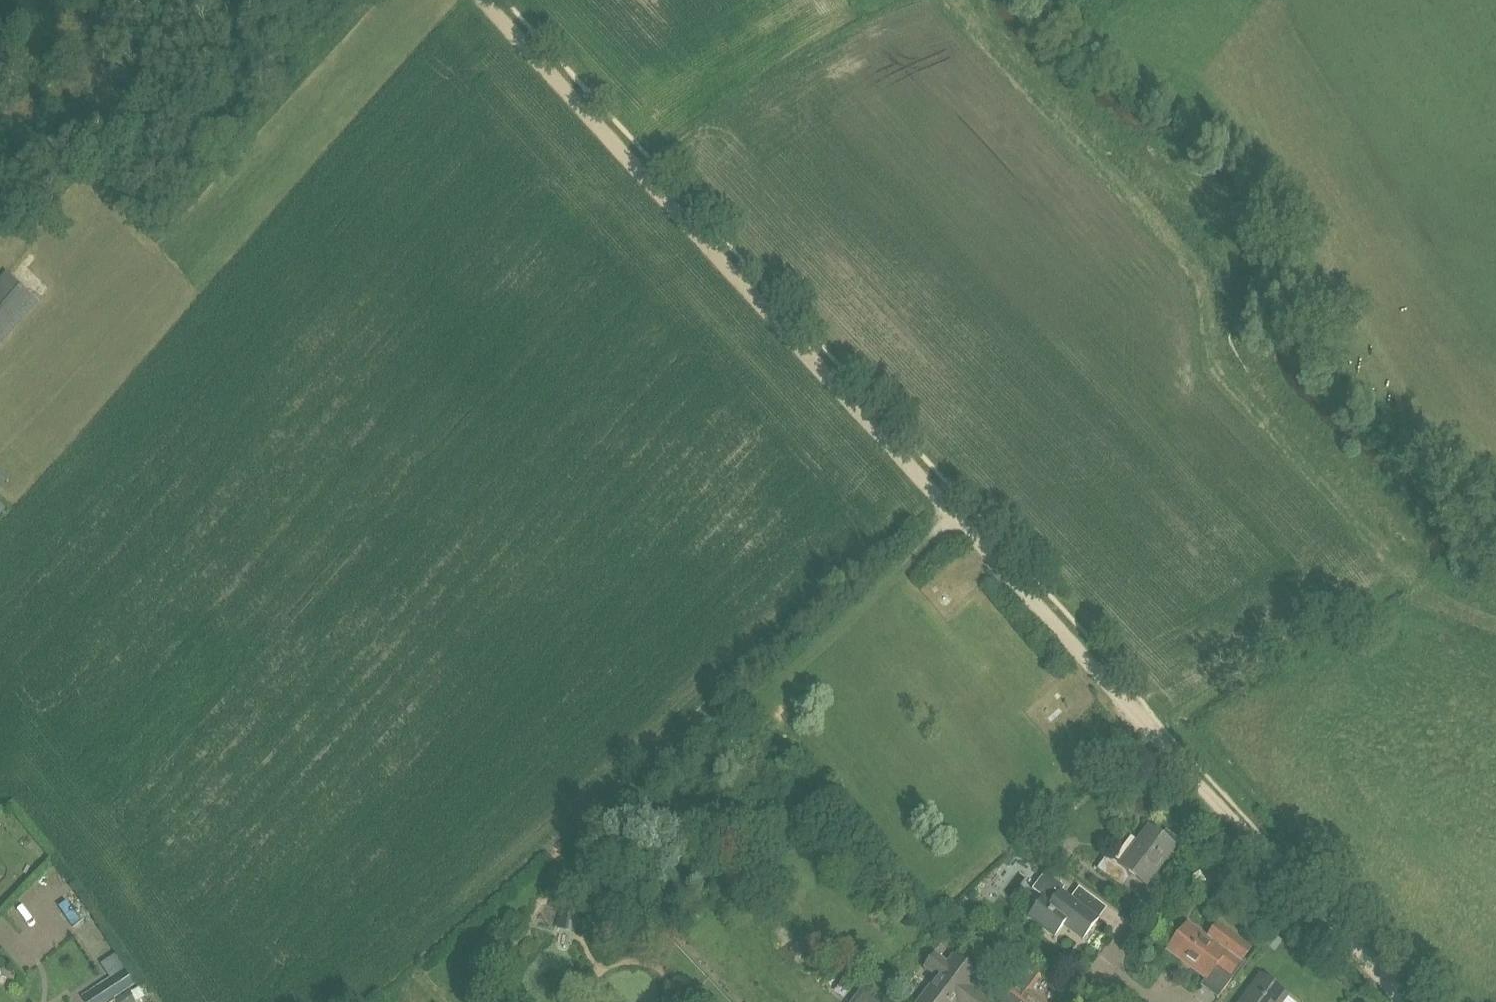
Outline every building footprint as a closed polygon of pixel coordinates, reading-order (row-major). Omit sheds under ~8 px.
[(0,282),(0,344),(39,300),(8,272),(0,282)] [(1177,845),(1176,845),(1179,839),(1166,830),(1161,833),(1149,825),(1121,863),(1108,854),(1098,867),(1124,886),(1134,873),(1148,884),(1177,845)] [(1071,898),(1061,890),(1064,886),(1044,872),(1032,889),(1043,897),(1029,917),(1055,936),(1064,925),(1084,940),(1100,919),(1091,912),(1099,901),(1079,887),(1071,898)] [(1220,923),(1209,938),(1190,923),(1169,950),(1207,978),(1218,964),(1232,975),(1252,948),(1220,923)] [(937,953),(926,968),(938,976),(918,1001),(991,1001),(971,987),(979,976),(953,956),(949,962),(937,953)] [(1029,994),(1031,992),(1041,978),(1042,976),(1029,966),(1011,990),(1027,1001),(1039,1001),(1029,994)] [(124,968),(110,978),(95,988),(104,1001),(107,1001),(134,983),(124,968)] [(1288,994),(1263,976),(1244,1001),(1283,1001),(1288,994)] [(129,990),(115,999),(117,1001),(136,1001),(135,1000),(129,990)] [(860,991),(852,1001),(874,1001),(860,991)]
